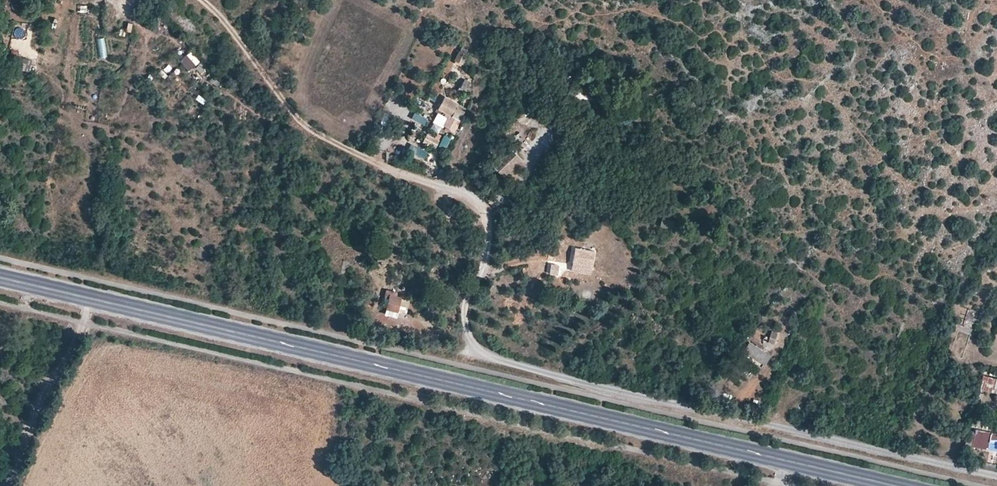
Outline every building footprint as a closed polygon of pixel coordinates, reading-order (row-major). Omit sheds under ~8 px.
[(29,53),(32,26),(13,24),(10,51),(29,53)] [(189,72),(200,62),(191,52),(180,61),(189,72)] [(453,59),(459,62),(463,55),(457,52),(453,59)] [(445,126),(453,130),(462,110),(454,106),(456,102),(451,100),(446,111),(450,113),(445,126)] [(424,141),(434,145),(437,140),(427,135),(424,141)] [(484,176),(491,181),(502,164),(495,159),(484,176)] [(662,227),(672,229),(674,221),(664,218),(662,227)] [(574,263),(591,266),(594,251),(575,248),(574,263)] [(396,309),(406,311),(407,301),(400,299),(400,297),(395,296),(395,293),(386,290),(385,297),(388,298),(386,308),(396,311),(396,309)] [(979,389),(996,391),(996,376),(981,374),(979,389)] [(973,446),(987,447),(989,433),(975,431),(973,446)]
